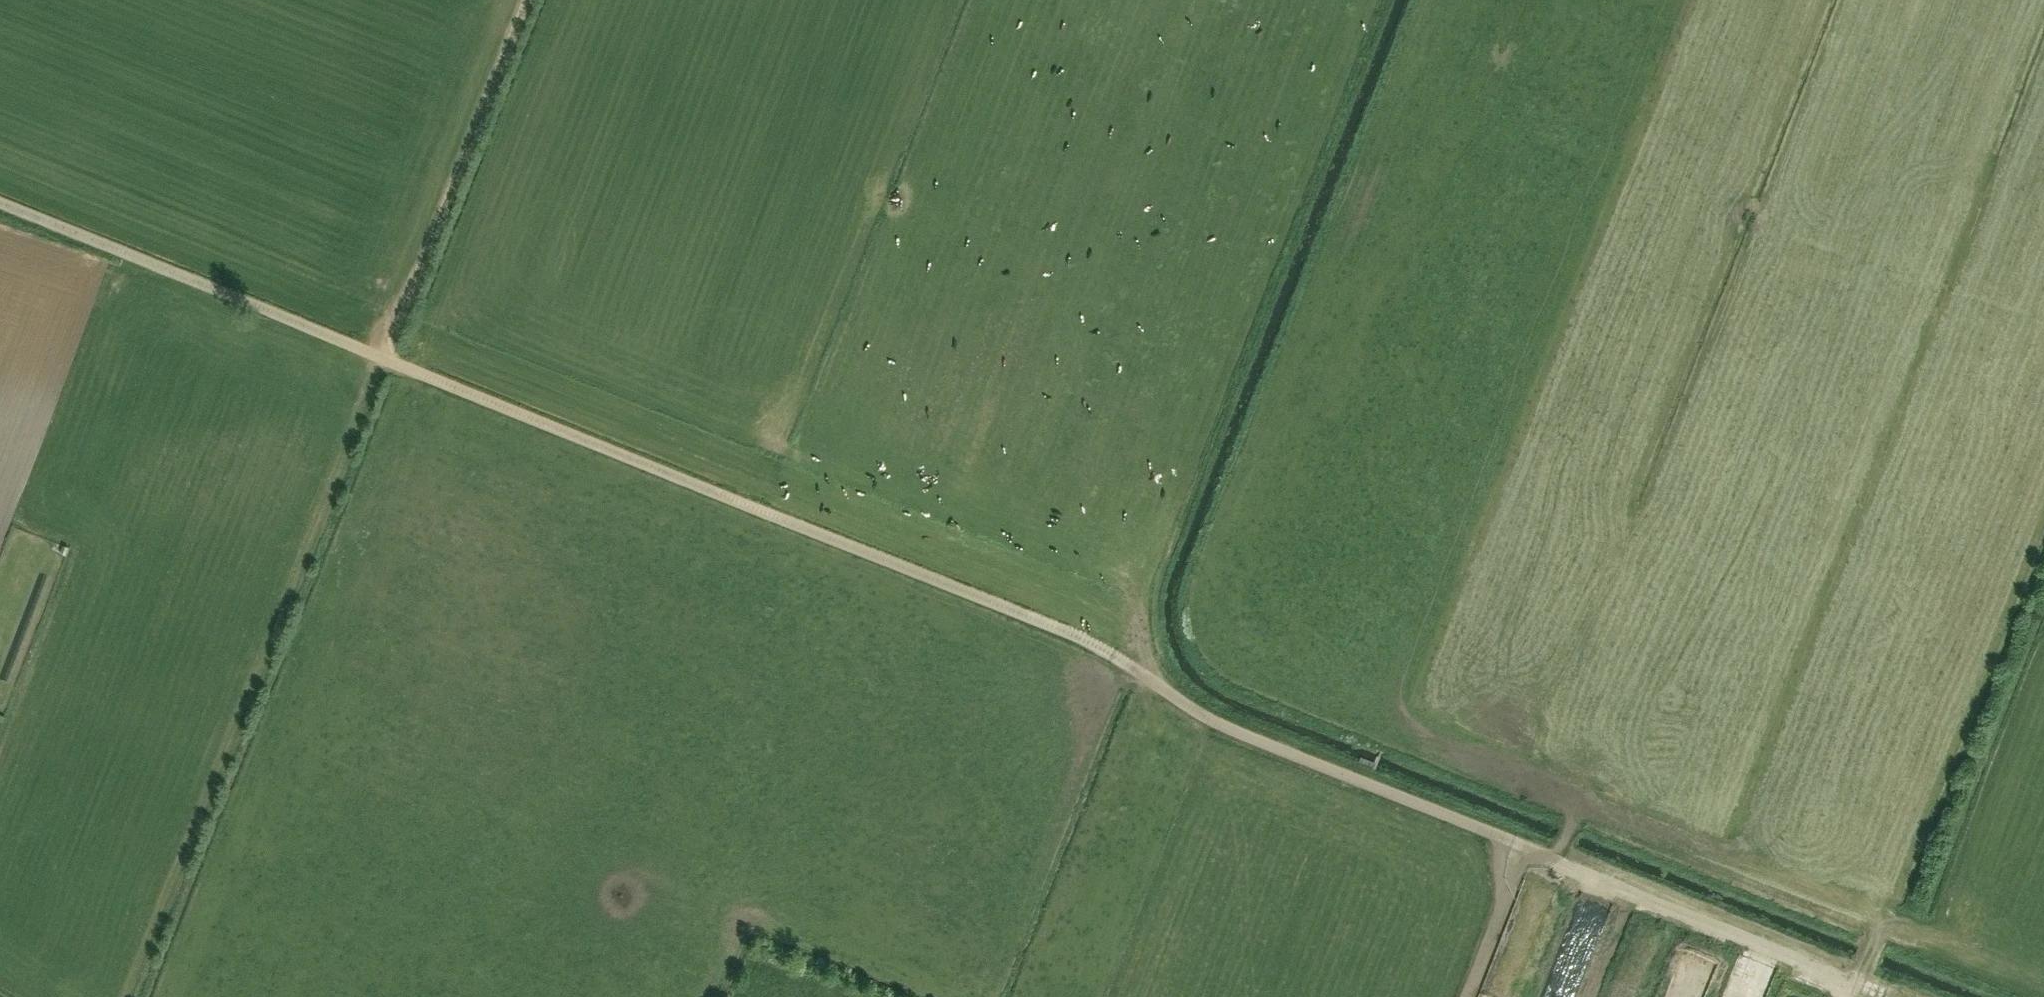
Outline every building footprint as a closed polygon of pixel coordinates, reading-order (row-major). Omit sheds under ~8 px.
[(1562,918),(1534,996),(1566,996),(1591,928),(1562,918)] [(1712,948),(1679,937),(1658,996),(1694,996),(1712,948)]
